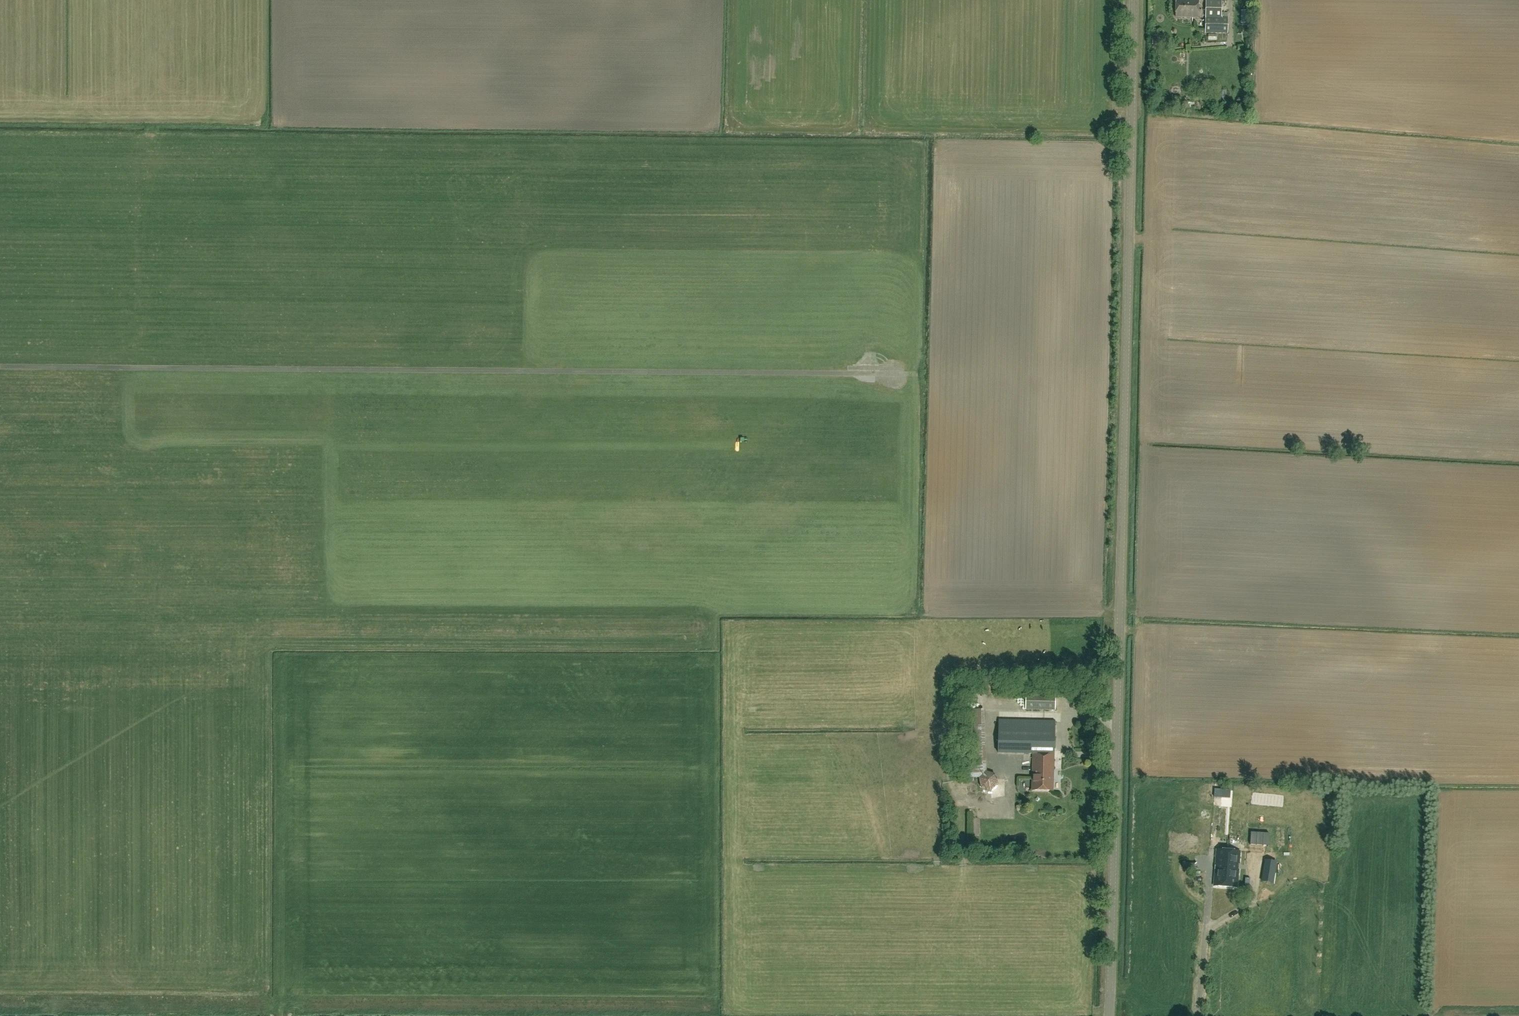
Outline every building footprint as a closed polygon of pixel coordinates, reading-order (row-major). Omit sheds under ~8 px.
[(1174,17),(1197,18),(1198,0),(1184,0),(1175,0),(1174,17)] [(1205,33),(1227,33),(1228,17),(1221,17),(1222,0),(1206,0),(1205,33)] [(1241,23),(1249,23),(1249,10),(1241,10),(1241,23)] [(1154,29),(1152,29),(1152,44),(1162,44),(1162,38),(1157,38),(1157,32),(1154,29)] [(1025,710),(1055,711),(1055,694),(1026,694),(1025,710)] [(971,708),(972,726),(987,725),(986,707),(971,708)] [(1056,723),(999,720),(998,753),(1033,755),(1032,791),(1053,792),(1056,723)] [(970,775),(985,775),(985,757),(979,757),(979,759),(970,759),(970,775)] [(1056,764),(1056,789),(1064,789),(1064,769),(1058,769),(1058,764),(1056,764)] [(984,776),(988,787),(1000,783),(996,772),(984,776)] [(1236,834),(1236,823),(1219,824),(1219,835),(1236,834)] [(1268,834),(1250,832),(1249,844),(1267,846),(1268,834)] [(1271,838),(1271,844),(1274,844),(1274,851),(1262,851),(1262,872),(1295,873),(1297,839),(1271,838)] [(1237,888),(1240,852),(1217,850),(1214,886),(1237,888)]
